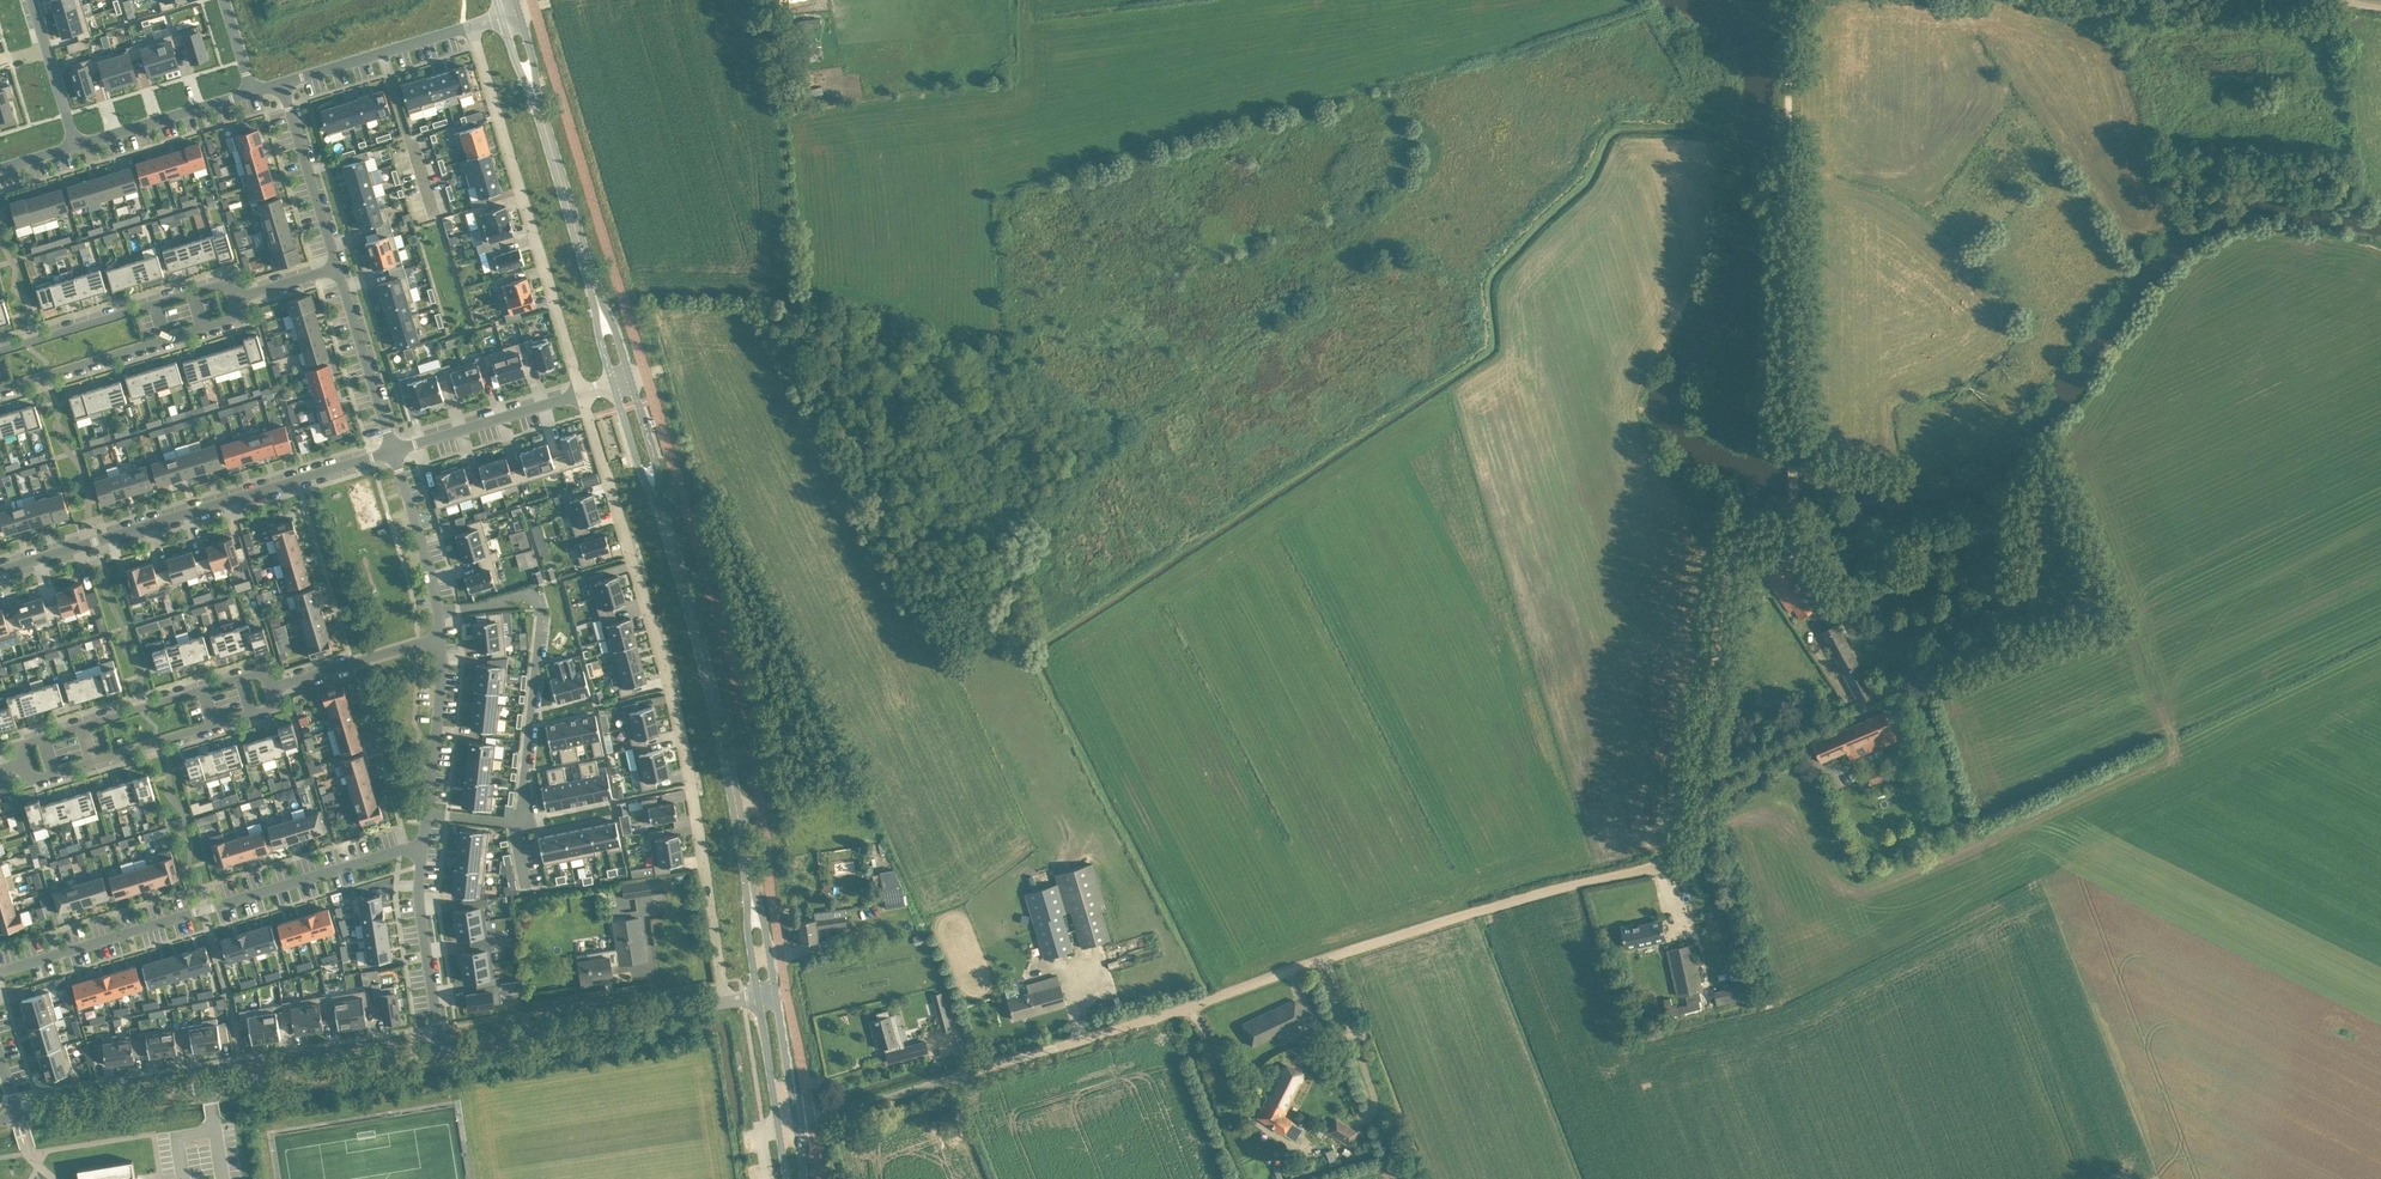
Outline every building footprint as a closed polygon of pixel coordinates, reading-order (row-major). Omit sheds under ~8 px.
[(55,12),(83,4),(81,0),(51,0),(55,12)] [(162,10),(160,11),(160,12),(178,6),(176,6),(174,0),(159,0),(162,10)] [(83,4),(55,12),(59,24),(86,16),(83,4)] [(86,16),(59,24),(63,37),(77,33),(79,40),(86,38),(92,36),(86,16)] [(198,25),(176,32),(180,45),(187,43),(192,62),(207,57),(198,25)] [(176,32),(155,38),(165,70),(179,66),(173,47),(180,45),(176,32)] [(86,38),(79,40),(82,49),(88,47),(86,38)] [(155,38),(134,45),(138,58),(145,56),(150,75),(165,70),(155,38)] [(114,54),(122,83),(137,79),(131,60),(138,58),(134,45),(126,47),(127,50),(114,54)] [(113,51),(92,57),(96,71),(102,69),(108,87),(122,83),(114,54),(113,51)] [(92,57),(70,64),(80,96),(95,92),(89,73),(96,71),(92,57)] [(451,69),(460,98),(473,94),(469,81),(471,80),(469,72),(467,72),(464,65),(451,69)] [(460,98),(451,69),(451,70),(439,74),(447,99),(459,95),(459,98),(460,98)] [(447,99),(439,74),(428,77),(427,76),(435,105),(436,105),(435,102),(447,99)] [(427,76),(414,80),(423,109),(435,105),(427,76)] [(410,113),(423,109),(414,80),(401,84),(410,113)] [(14,116),(8,98),(14,96),(10,84),(0,87),(0,120),(14,116)] [(384,89),(371,93),(378,117),(391,113),(384,89)] [(378,117),(371,93),(358,97),(365,120),(378,117)] [(346,102),(353,124),(354,124),(365,120),(358,97),(358,98),(346,102)] [(346,102),(334,105),(342,130),(354,127),(354,124),(353,124),(346,102)] [(328,134),(342,130),(334,106),(321,110),(328,134)] [(241,134),(233,136),(237,150),(240,149),(240,148),(261,142),(262,142),(258,129),(250,131),(248,124),(239,127),(241,134)] [(482,125),(455,133),(459,147),(465,146),(464,145),(487,138),(482,125)] [(487,138),(464,145),(465,146),(466,151),(468,158),(491,151),(487,138)] [(186,147),(186,148),(187,148),(193,169),(206,165),(199,142),(186,147)] [(264,154),(261,142),(240,148),(240,149),(244,161),(264,154)] [(187,148),(186,148),(175,152),(181,172),(193,169),(187,148)] [(343,165),(347,178),(369,171),(365,159),(370,158),(367,150),(353,155),(355,161),(343,165)] [(491,151),(468,158),(472,171),(494,165),(490,152),(491,152),(491,151)] [(168,176),(170,182),(183,178),(181,172),(175,152),(162,155),(168,176)] [(236,163),(239,175),(242,174),(247,172),(247,173),(268,167),(264,154),(244,161),(236,163)] [(168,176),(162,155),(150,159),(156,180),(168,176)] [(137,163),(143,184),(156,180),(150,159),(137,163)] [(472,171),(466,172),(466,173),(468,177),(470,186),(470,187),(476,185),(476,184),(498,178),(494,165),(472,171)] [(125,192),(138,188),(131,167),(118,171),(125,192)] [(242,174),(246,188),(251,186),(251,185),(272,179),(268,167),(247,173),(247,172),(242,174)] [(369,171),(347,178),(351,190),(373,184),(375,183),(372,171),(372,170),(369,171)] [(112,196),(125,192),(118,171),(106,175),(112,196)] [(100,199),(112,196),(106,175),(94,179),(100,199)] [(502,191),(498,178),(476,184),(476,185),(480,198),(471,201),(473,208),(487,203),(485,196),(502,191)] [(81,182),(88,203),(100,199),(94,179),(81,182)] [(251,186),(255,198),(276,192),(272,179),(251,185),(251,186)] [(75,207),(88,203),(81,182),(68,186),(75,207)] [(373,184),(351,190),(354,202),(354,203),(376,196),(373,184)] [(56,213),(68,209),(62,188),(49,192),(56,213)] [(56,213),(49,192),(37,196),(45,222),(58,218),(56,213)] [(187,194),(181,196),(184,206),(191,204),(189,200),(187,194)] [(31,223),(32,226),(45,222),(37,196),(25,199),(24,200),(32,223),(31,223)] [(354,202),(353,203),(357,216),(380,209),(376,196),(354,203),(354,202)] [(284,210),(280,197),(259,204),(263,217),(284,210)] [(19,227),(31,223),(32,223),(24,200),(25,199),(25,198),(11,202),(19,227)] [(473,208),(479,229),(513,219),(512,218),(510,211),(508,212),(506,205),(489,210),(487,203),(473,208)] [(377,231),(392,227),(386,207),(357,216),(361,229),(375,224),(377,231)] [(143,212),(142,215),(143,219),(150,217),(148,210),(145,211),(143,212)] [(263,217),(258,218),(262,231),(288,223),(284,210),(263,217)] [(179,213),(167,216),(169,221),(170,227),(182,223),(181,217),(179,213)] [(127,218),(120,221),(121,225),(128,223),(134,221),(132,217),(127,218)] [(513,219),(479,229),(483,243),(476,245),(479,252),(486,250),(500,246),(498,239),(514,234),(512,228),(515,227),(512,219),(513,219)] [(446,230),(453,228),(451,220),(444,222),(446,230)] [(288,223),(262,231),(265,243),(271,242),(291,235),(288,223)] [(366,242),(370,256),(398,247),(392,227),(377,231),(380,238),(366,242)] [(221,260),(234,256),(227,232),(214,236),(220,255),(219,256),(221,260)] [(207,259),(219,256),(220,255),(214,236),(214,234),(201,238),(207,259)] [(295,248),(295,247),(291,235),(271,242),(274,253),(274,254),(295,248)] [(195,263),(207,259),(201,238),(188,242),(195,263)] [(188,242),(176,246),(182,267),(195,263),(188,242)] [(87,246),(80,248),(82,255),(89,253),(87,246)] [(170,271),(182,267),(176,246),(163,250),(170,271)] [(500,246),(486,250),(492,272),(524,263),(520,248),(502,253),(500,246)] [(274,254),(274,253),(273,254),(277,267),(300,260),(296,247),(295,247),(295,248),(274,254)] [(404,268),(398,247),(370,256),(374,270),(388,265),(390,272),(404,268)] [(53,251),(47,253),(49,261),(50,264),(57,262),(56,260),(55,255),(53,251)] [(158,254),(145,258),(151,279),(164,275),(158,254)] [(139,283),(151,279),(145,258),(132,262),(139,283)] [(139,283),(132,262),(120,265),(126,286),(139,283)] [(113,290),(126,286),(120,265),(107,269),(113,290)] [(378,284),(381,297),(410,288),(404,268),(390,272),(392,279),(378,284)] [(87,273),(94,294),(106,290),(100,269),(87,273)] [(81,297),(94,294),(87,273),(75,277),(81,297)] [(506,299),(534,290),(531,282),(529,283),(527,277),(511,282),(509,275),(494,279),(497,287),(502,285),(506,299)] [(75,277),(63,280),(69,301),(81,297),(75,277)] [(56,305),(69,301),(63,280),(51,284),(50,284),(56,305)] [(51,284),(50,281),(36,285),(44,309),(56,305),(50,284),(51,284)] [(414,300),(410,288),(381,297),(385,309),(414,300)] [(534,291),(534,290),(506,299),(511,312),(505,314),(507,322),(522,317),(519,310),(536,305),(534,299),(536,298),(534,291)] [(291,314),(293,314),(314,308),(315,307),(311,294),(287,301),(291,314)] [(3,298),(0,299),(0,325),(10,321),(3,298)] [(408,302),(386,309),(387,309),(390,321),(412,314),(409,305),(409,303),(408,302)] [(314,308),(293,314),(296,326),(317,320),(314,308)] [(412,314),(390,321),(394,333),(416,327),(422,326),(421,325),(418,313),(418,312),(412,314)] [(293,314),(291,314),(284,316),(288,329),(290,328),(296,326),(293,314)] [(296,326),(290,328),(293,341),(300,339),(321,332),(317,320),(296,326)] [(416,327),(394,333),(398,346),(420,340),(418,333),(416,327)] [(300,339),(304,350),(324,344),(321,332),(300,339)] [(258,334),(244,338),(245,343),(251,362),(252,361),(265,358),(261,345),(264,344),(261,335),(258,336),(258,334)] [(532,339),(524,341),(528,355),(535,353),(540,370),(545,368),(546,370),(554,368),(553,366),(555,365),(551,353),(554,352),(551,344),(549,345),(547,337),(533,341),(532,339)] [(504,347),(513,378),(527,374),(522,357),(528,355),(524,341),(504,347)] [(287,342),(279,345),(282,353),(290,351),(287,342)] [(245,343),(233,346),(239,367),(253,363),(252,361),(251,362),(245,343)] [(274,346),(270,347),(272,354),(273,356),(282,354),(279,344),(274,346)] [(324,344),(304,350),(308,363),(329,357),(324,344)] [(233,346),(221,350),(227,371),(239,367),(233,346)] [(503,349),(483,355),(488,369),(495,367),(499,382),(513,378),(504,347),(503,347),(503,349)] [(221,350),(209,354),(215,375),(227,371),(221,350)] [(209,354),(197,357),(203,378),(215,375),(209,354)] [(476,361),(464,364),(471,389),(472,389),(485,385),(481,371),(487,369),(483,355),(476,357),(476,361)] [(197,357),(184,361),(190,382),(203,378),(197,357)] [(252,361),(253,363),(254,368),(267,364),(265,358),(252,361)] [(177,361),(164,365),(171,386),(183,382),(177,361)] [(307,370),(311,383),(332,377),(328,364),(307,370)] [(471,390),(464,364),(451,368),(449,364),(442,366),(446,380),(453,378),(458,394),(471,390)] [(164,365),(151,369),(158,390),(171,386),(164,365)] [(442,366),(420,372),(430,406),(431,406),(431,405),(438,403),(438,401),(444,399),(439,382),(446,380),(442,366)] [(227,371),(230,378),(230,379),(242,375),(239,367),(227,371)] [(151,369),(138,373),(145,393),(158,390),(151,369)] [(227,371),(215,375),(217,381),(230,378),(227,371)] [(430,406),(420,372),(400,379),(399,376),(398,377),(404,395),(405,395),(404,393),(410,391),(415,407),(422,406),(422,408),(430,406)] [(138,373),(126,376),(132,397),(145,393),(138,373)] [(311,383),(315,395),(315,396),(336,389),(332,377),(311,383)] [(121,381),(108,384),(114,405),(127,401),(121,381)] [(108,384),(95,388),(101,409),(114,405),(108,384)] [(95,388),(83,392),(89,413),(90,413),(101,409),(95,388)] [(315,395),(312,396),(316,409),(340,402),(336,389),(315,396),(315,395)] [(83,392),(70,396),(77,419),(90,415),(90,413),(89,413),(83,392)] [(201,396),(203,405),(210,403),(207,394),(201,396)] [(316,409),(313,410),(317,422),(320,421),(343,414),(340,402),(316,409)] [(43,427),(36,404),(23,408),(29,429),(28,429),(29,432),(43,427)] [(169,406),(171,415),(178,413),(176,404),(169,406)] [(17,432),(28,429),(29,429),(23,408),(10,412),(17,432)] [(17,432),(10,412),(0,415),(0,422),(4,436),(17,432)] [(349,427),(344,413),(343,414),(320,421),(323,432),(314,435),(316,442),(329,438),(327,433),(331,432),(333,438),(342,436),(340,429),(349,427)] [(90,415),(77,419),(79,426),(92,422),(90,415)] [(285,425),(272,429),(279,450),(278,450),(279,452),(292,448),(285,425)] [(258,428),(246,431),(254,458),(266,454),(260,433),(258,428)] [(272,429),(260,433),(266,454),(278,450),(279,450),(272,429)] [(246,431),(234,435),(235,441),(241,461),(254,458),(246,431)] [(566,454),(559,456),(563,470),(585,463),(576,433),(561,437),(566,454)] [(307,438),(299,441),(302,453),(303,453),(308,451),(310,451),(311,450),(307,438)] [(188,443),(190,452),(203,448),(200,439),(188,443)] [(235,441),(222,444),(229,465),(241,461),(235,441)] [(176,448),(178,455),(190,452),(188,443),(175,447),(176,448)] [(548,443),(534,447),(543,476),(563,470),(559,456),(552,458),(548,443)] [(215,444),(203,448),(209,469),(222,465),(215,444)] [(525,466),(518,468),(522,482),(543,476),(534,447),(533,448),(534,449),(521,453),(525,466)] [(163,452),(165,459),(178,455),(176,448),(163,452)] [(203,448),(190,452),(196,473),(209,469),(203,448)] [(10,452),(12,463),(19,461),(18,455),(14,456),(13,451),(10,452)] [(190,452),(178,455),(184,476),(196,473),(190,452)] [(178,455),(165,459),(172,480),(184,476),(178,455)] [(507,457),(493,461),(501,489),(522,482),(518,468),(511,470),(507,457)] [(165,459),(152,463),(159,484),(172,480),(165,459)] [(482,479),(476,481),(481,495),(501,489),(493,461),(479,465),(483,479),(482,479)] [(131,462),(119,466),(121,473),(127,494),(140,490),(133,469),(131,462)] [(118,465),(107,468),(108,474),(109,476),(115,497),(127,494),(121,473),(118,465)] [(146,465),(133,469),(140,490),(153,486),(146,465)] [(450,468),(449,468),(459,501),(471,498),(478,496),(481,495),(476,481),(470,483),(465,466),(458,468),(458,466),(450,468)] [(441,492),(433,494),(438,508),(459,501),(449,468),(449,469),(441,471),(442,473),(440,474),(436,475),(441,492)] [(108,474),(95,478),(102,503),(116,499),(115,497),(109,476),(108,474)] [(49,494),(48,494),(49,497),(50,497),(56,518),(55,518),(56,519),(69,515),(62,490),(49,494)] [(577,490),(563,494),(564,498),(569,515),(597,506),(593,492),(579,497),(577,490)] [(44,521),(55,518),(56,518),(50,497),(49,497),(48,494),(49,494),(48,491),(36,495),(37,501),(44,521)] [(35,494),(23,497),(25,504),(31,525),(44,521),(37,501),(36,495),(35,494)] [(11,501),(11,502),(13,508),(25,504),(23,497),(11,501)] [(19,529),(13,508),(11,502),(0,506),(0,513),(6,533),(19,529)] [(13,508),(19,529),(31,525),(25,504),(13,508)] [(597,506),(569,515),(575,535),(590,531),(587,524),(601,520),(597,506)] [(521,507),(512,510),(513,515),(522,512),(521,507)] [(485,510),(475,513),(477,520),(487,517),(485,510)] [(271,539),(274,538),(296,531),(293,518),(271,525),(267,526),(271,539)] [(469,530),(456,534),(460,548),(487,540),(482,522),(481,519),(467,523),(469,530)] [(522,519),(515,521),(517,529),(525,527),(522,519)] [(449,520),(439,523),(442,531),(451,528),(449,520)] [(532,527),(535,538),(544,535),(541,524),(532,527)] [(2024,524),(2014,524),(2014,549),(2024,549),(2024,524)] [(525,530),(517,532),(520,541),(522,547),(530,545),(525,530)] [(271,539),(266,540),(270,552),(278,550),(299,544),(297,538),(298,538),(296,531),(275,538),(274,538),(271,539)] [(254,544),(250,532),(244,533),(247,546),(253,545),(254,544)] [(520,541),(517,532),(511,534),(514,543),(520,541)] [(585,541),(575,544),(581,566),(593,563),(596,562),(596,561),(594,554),(610,549),(605,534),(604,535),(594,538),(593,536),(584,538),(585,541)] [(544,535),(535,538),(537,546),(547,543),(544,535)] [(232,537),(219,541),(220,542),(226,564),(234,562),(240,570),(241,569),(249,567),(246,558),(243,546),(236,548),(232,537)] [(487,540),(460,548),(464,561),(478,557),(480,564),(499,558),(497,550),(491,552),(487,540)] [(210,556),(203,558),(207,570),(226,564),(219,541),(213,543),(213,544),(207,546),(210,556)] [(1779,542),(1755,558),(1790,611),(1794,608),(1801,619),(1817,608),(1810,598),(1815,595),(1805,580),(1800,582),(1794,573),(1798,570),(1779,542)] [(282,563),(303,556),(299,544),(278,550),(282,563)] [(547,544),(538,547),(540,556),(550,553),(547,544)] [(203,558),(196,560),(193,550),(186,552),(186,551),(179,553),(187,576),(207,570),(203,558)] [(534,550),(524,552),(528,565),(537,563),(538,563),(534,550)] [(528,565),(524,552),(517,554),(521,567),(528,565)] [(170,568),(163,570),(167,583),(187,576),(179,553),(173,555),(173,556),(167,558),(170,568)] [(282,563),(285,575),(307,569),(303,556),(282,563)] [(474,574),(465,576),(470,591),(481,588),(482,590),(491,587),(490,585),(498,583),(500,582),(494,560),(499,559),(499,558),(480,564),(482,571),(474,574)] [(146,563),(140,565),(147,589),(150,598),(169,592),(169,591),(167,583),(163,570),(156,572),(153,562),(146,564),(146,563)] [(261,563),(252,565),(254,571),(262,568),(261,563)] [(130,580),(123,582),(127,595),(130,604),(130,603),(130,604),(150,598),(147,589),(140,565),(127,569),(130,580)] [(552,566),(544,569),(548,580),(555,578),(552,566)] [(311,582),(307,569),(285,575),(289,588),(311,582)] [(260,570),(255,571),(259,583),(264,582),(260,570)] [(540,570),(532,572),(536,584),(543,582),(540,570)] [(602,572),(588,576),(594,597),(622,589),(618,575),(604,579),(602,572)] [(250,579),(234,584),(236,592),(252,587),(250,579)] [(82,582),(69,586),(76,610),(99,603),(95,590),(85,593),(82,582)] [(76,610),(69,586),(62,588),(63,590),(56,591),(59,601),(52,603),(56,616),(76,610)] [(257,593),(255,587),(248,589),(250,595),(257,593)] [(315,587),(294,594),(297,606),(318,600),(315,587)] [(622,589),(594,597),(600,618),(615,613),(614,613),(613,606),(626,602),(622,589)] [(212,591),(204,593),(206,600),(213,597),(212,591)] [(265,599),(263,592),(256,594),(258,601),(265,599)] [(36,596),(29,598),(36,622),(56,616),(52,603),(45,605),(42,596),(36,598),(36,596)] [(234,596),(227,598),(229,605),(236,602),(234,596)] [(23,602),(17,603),(18,607),(11,609),(13,615),(16,628),(36,622),(29,598),(23,600),(23,602)] [(267,606),(265,599),(258,601),(261,608),(267,606)] [(227,600),(215,603),(217,609),(228,605),(227,600)] [(301,618),(322,612),(318,600),(297,606),(301,618)] [(205,604),(198,607),(200,613),(207,611),(205,604)] [(193,615),(200,613),(198,607),(191,609),(193,615)] [(18,635),(16,628),(13,615),(6,617),(3,608),(0,609),(0,640),(18,635)] [(488,621),(474,622),(476,636),(499,634),(504,634),(504,633),(513,633),(511,611),(502,612),(487,613),(488,621)] [(322,612),(301,618),(305,631),(326,624),(322,612)] [(615,613),(600,618),(601,619),(603,625),(602,625),(605,638),(634,630),(631,617),(617,621),(615,614),(615,613)] [(170,615),(158,619),(160,626),(172,623),(170,615)] [(103,616),(96,618),(100,632),(108,630),(103,616)] [(281,625),(279,617),(270,620),(272,628),(279,626),(281,625)] [(148,630),(160,626),(158,619),(146,623),(148,630)] [(221,624),(224,631),(230,653),(242,649),(236,628),(234,621),(221,624)] [(1860,701),(1875,693),(1838,623),(1832,627),(1829,622),(1820,627),(1860,701)] [(242,649),(254,645),(255,645),(250,631),(251,631),(249,624),(236,628),(242,649)] [(308,643),(330,637),(326,624),(305,631),(308,643)] [(282,633),(279,626),(272,628),(274,636),(282,633)] [(256,652),(270,648),(263,627),(251,631),(250,631),(255,645),(254,645),(256,652)] [(634,630),(605,638),(609,651),(636,643),(637,644),(638,643),(634,630)] [(217,657),(230,653),(224,631),(211,635),(217,657)] [(504,634),(476,636),(477,651),(491,649),(492,654),(492,656),(506,655),(504,634)] [(197,660),(210,656),(204,635),(191,639),(197,660)] [(101,637),(93,639),(95,646),(103,644),(101,637)] [(330,637),(308,643),(307,643),(311,657),(333,651),(331,644),(332,644),(330,637)] [(279,653),(285,651),(286,651),(282,638),(276,640),(279,653)] [(155,657),(159,671),(172,668),(166,646),(164,639),(146,645),(150,659),(155,657)] [(185,664),(197,660),(191,639),(178,643),(185,664)] [(93,640),(86,642),(88,649),(95,647),(93,640)] [(68,647),(70,654),(82,650),(80,643),(68,647)] [(166,646),(172,668),(185,664),(178,643),(166,646)] [(636,643),(609,651),(612,663),(612,664),(613,663),(615,663),(615,662),(640,656),(637,644),(636,643)] [(59,649),(52,651),(54,657),(61,655),(59,649)] [(47,659),(54,657),(52,651),(45,653),(47,659)] [(640,656),(615,662),(615,663),(616,667),(618,675),(643,668),(640,656)] [(38,665),(36,657),(24,660),(26,668),(38,665)] [(477,663),(476,676),(506,679),(508,659),(508,657),(498,658),(488,659),(488,664),(477,663)] [(590,693),(584,670),(575,672),(571,657),(563,659),(574,698),(590,693)] [(100,663),(102,671),(109,692),(122,688),(113,659),(100,663)] [(574,698),(563,659),(555,662),(559,676),(550,679),(557,702),(574,698)] [(18,670),(26,668),(24,660),(16,663),(18,670)] [(618,676),(611,678),(614,689),(619,688),(621,696),(635,692),(633,685),(647,681),(643,668),(618,675),(618,676)] [(102,671),(90,674),(96,696),(109,692),(102,671)] [(90,674),(78,678),(84,699),(96,696),(90,674)] [(475,689),(475,690),(476,690),(476,689),(499,692),(504,693),(504,692),(506,679),(476,676),(475,689)] [(71,703),(84,699),(78,678),(65,682),(71,703)] [(58,682),(45,686),(51,707),(64,703),(58,682)] [(348,697),(346,690),(345,691),(343,684),(322,691),(326,704),(327,704),(348,697)] [(45,686),(32,689),(39,711),(51,707),(45,686)] [(39,711),(32,689),(20,693),(27,714),(39,711)] [(476,691),(474,702),(497,705),(497,704),(498,699),(499,692),(476,689),(476,690),(476,691)] [(601,690),(593,692),(597,703),(604,701),(601,690)] [(7,697),(8,699),(14,718),(15,718),(27,714),(20,693),(7,697)] [(327,704),(331,716),(352,710),(348,697),(327,704)] [(15,718),(14,718),(8,699),(0,702),(0,718),(3,729),(17,725),(15,718)] [(637,701),(623,705),(628,726),(656,720),(653,706),(639,709),(637,701)] [(474,702),(473,715),(499,718),(500,705),(474,702)] [(331,716),(334,729),(356,722),(352,710),(331,716)] [(1885,712),(1813,743),(1821,761),(1847,750),(1851,759),(1897,739),(1885,712)] [(307,715),(299,717),(301,724),(309,722),(307,715)] [(473,715),(472,728),(497,731),(499,718),(473,715)] [(604,754),(596,715),(579,718),(584,742),(592,741),(595,756),(604,754)] [(584,742),(579,718),(563,721),(571,761),(579,759),(576,744),(581,743),(584,742)] [(656,720),(628,726),(632,747),(647,744),(645,737),(659,734),(656,720)] [(278,725),(280,732),(281,732),(285,746),(286,746),(298,742),(292,721),(278,725)] [(571,761),(563,721),(546,725),(551,749),(559,747),(562,762),(571,761)] [(359,735),(356,722),(334,729),(338,741),(359,735)] [(281,732),(280,732),(269,736),(275,757),(288,753),(286,746),(285,746),(281,732)] [(359,735),(338,741),(342,753),(363,747),(359,735)] [(269,736),(256,740),(263,761),(266,769),(277,765),(275,757),(269,736)] [(306,737),(304,738),(308,749),(315,747),(312,736),(306,737)] [(250,765),(263,761),(256,740),(243,744),(250,765)] [(470,740),(469,754),(494,757),(496,743),(470,740)] [(237,743),(224,747),(230,768),(243,764),(237,743)] [(632,747),(625,749),(630,770),(637,768),(666,762),(665,761),(662,748),(649,751),(647,744),(632,747)] [(211,751),(218,772),(219,778),(232,774),(230,768),(224,747),(211,751)] [(211,751),(199,755),(207,781),(219,778),(218,772),(211,751)] [(367,767),(363,754),(341,760),(345,773),(367,767)] [(468,760),(467,767),(493,770),(494,757),(469,754),(468,760)] [(190,773),(185,774),(187,784),(193,782),(194,786),(196,786),(207,782),(207,781),(199,755),(186,758),(190,773)] [(315,765),(313,758),(306,759),(309,767),(315,765)] [(588,761),(596,800),(612,797),(607,773),(599,774),(596,759),(588,761)] [(582,778),(574,779),(579,803),(596,800),(588,761),(579,763),(582,778)] [(637,768),(630,770),(633,784),(641,782),(642,790),(657,787),(655,779),(670,776),(667,762),(667,761),(665,761),(666,762),(637,768)] [(315,765),(309,767),(311,774),(317,772),(315,765)] [(617,765),(610,767),(612,774),(619,773),(617,765)] [(1865,786),(1888,778),(1883,765),(1860,773),(1865,786)] [(579,803),(574,779),(567,781),(564,766),(555,767),(563,807),(579,803)] [(345,773),(349,786),(370,779),(367,767),(345,773)] [(465,779),(465,780),(489,782),(490,770),(493,770),(467,767),(466,774),(466,779),(465,779)] [(546,810),(563,807),(555,767),(547,769),(550,784),(541,786),(546,810)] [(144,808),(157,804),(148,775),(135,779),(142,800),(144,808)] [(305,778),(296,781),(296,783),(297,786),(305,784),(307,784),(313,782),(312,775),(305,777),(305,778)] [(135,779),(123,782),(129,804),(142,800),(135,779)] [(289,779),(282,781),(284,786),(284,787),(291,785),(289,779)] [(370,779),(349,786),(353,798),(374,791),(370,779)] [(282,780),(275,782),(277,789),(284,786),(282,781),(282,780)] [(465,780),(463,792),(487,795),(487,794),(489,782),(465,780)] [(123,782),(111,786),(117,807),(129,804),(123,782)] [(11,783),(4,785),(6,792),(13,790),(11,783)] [(297,786),(299,792),(306,790),(305,784),(297,786)] [(321,794),(322,794),(327,792),(324,785),(319,786),(321,794)] [(97,790),(104,811),(117,807),(111,786),(97,790)] [(623,795),(621,786),(615,787),(616,797),(623,795)] [(263,793),(261,787),(254,789),(256,795),(263,793)] [(249,798),(256,795),(254,789),(247,791),(249,798)] [(78,794),(85,815),(97,811),(91,790),(78,794)] [(324,801),(335,798),(333,791),(327,792),(322,794),(324,801)] [(376,797),(374,791),(353,798),(357,810),(379,803),(377,797),(376,797)] [(463,792),(462,806),(492,809),(493,796),(493,795),(487,794),(487,795),(463,792)] [(230,795),(225,796),(227,804),(232,802),(239,800),(237,793),(230,795)] [(78,794),(66,797),(72,819),(85,815),(78,794)] [(60,822),(72,819),(66,797),(54,801),(60,822)] [(656,797),(642,799),(645,823),(677,818),(675,802),(658,805),(656,797)] [(39,798),(26,802),(32,823),(34,830),(37,839),(49,836),(46,826),(44,820),(46,819),(41,805),(39,798)] [(220,798),(212,800),(215,808),(222,805),(220,798)] [(54,801),(41,805),(46,819),(44,820),(46,826),(60,822),(54,801)] [(198,801),(190,803),(194,814),(202,811),(198,801)] [(625,802),(617,803),(620,815),(627,814),(625,802)] [(379,803),(357,810),(350,812),(354,825),(383,816),(379,803)] [(319,810),(306,814),(313,835),(325,831),(319,810)] [(294,818),(300,839),(313,835),(306,814),(294,818)] [(21,815),(15,817),(17,824),(24,822),(21,815)] [(203,816),(194,818),(197,825),(205,822),(203,816)] [(294,818),(281,822),(287,843),(300,839),(294,818)] [(616,821),(603,823),(607,846),(608,851),(608,852),(622,849),(620,840),(616,821)] [(26,829),(24,822),(17,824),(20,831),(26,829)] [(260,822),(248,826),(250,833),(257,855),(269,851),(263,829),(260,822)] [(275,847),(287,843),(281,822),(268,826),(275,847)] [(603,823),(590,826),(595,849),(595,848),(607,846),(603,823)] [(128,824),(122,826),(125,835),(131,833),(128,824)] [(168,833),(166,826),(159,829),(162,835),(168,833)] [(590,826),(577,828),(583,857),(596,854),(595,848),(595,849),(590,826)] [(1954,826),(1947,829),(1950,835),(1956,832),(1954,826)] [(461,828),(459,842),(488,845),(489,831),(461,828)] [(577,828),(565,831),(571,859),(583,857),(577,828)] [(159,829),(151,831),(153,838),(162,835),(159,829)] [(663,829),(649,831),(652,851),(652,852),(681,848),(681,847),(679,834),(665,836),(663,829)] [(151,831),(143,833),(145,841),(153,839),(153,838),(152,837),(151,832),(151,831)] [(565,831),(552,834),(558,862),(571,859),(565,831)] [(109,840),(116,838),(114,832),(107,834),(109,840)] [(222,833),(210,837),(212,844),(218,865),(225,863),(225,864),(231,862),(231,861),(225,841),(226,841),(225,840),(222,833)] [(250,833),(237,837),(244,858),(257,855),(250,833)] [(102,842),(109,840),(107,834),(100,836),(102,842)] [(552,834),(539,836),(544,865),(558,862),(552,834)] [(134,836),(126,838),(127,839),(128,845),(129,846),(136,844),(134,836)] [(226,841),(225,841),(231,861),(231,862),(244,858),(237,837),(226,841)] [(126,838),(119,841),(121,847),(128,845),(127,839),(126,838)] [(28,844),(30,851),(37,849),(34,842),(28,844)] [(66,845),(67,846),(69,852),(80,849),(78,842),(66,845)] [(459,842),(458,855),(486,858),(488,845),(459,842)] [(105,844),(98,846),(100,853),(106,851),(105,844)] [(60,848),(61,855),(69,852),(67,846),(60,848)] [(93,855),(100,853),(98,846),(91,849),(93,855)] [(654,865),(631,869),(632,877),(655,874),(670,871),(669,864),(684,862),(682,847),(681,847),(681,848),(652,852),(654,865)] [(157,852),(160,860),(160,859),(167,882),(173,880),(173,879),(179,877),(173,856),(172,856),(170,848),(157,852)] [(39,856),(37,849),(30,851),(32,858),(39,856)] [(85,864),(82,852),(76,854),(80,865),(85,864)] [(456,867),(456,868),(485,871),(486,858),(458,855),(456,867)] [(47,856),(39,858),(41,865),(49,863),(47,856)] [(59,865),(60,870),(73,866),(70,856),(57,860),(59,865)] [(59,865),(57,860),(57,859),(50,861),(52,868),(59,865)] [(154,886),(167,882),(160,859),(160,860),(148,863),(154,886)] [(836,872),(855,870),(854,860),(835,862),(836,872)] [(1024,893),(1044,959),(1074,950),(1063,914),(1071,911),(1081,947),(1110,939),(1100,902),(1105,901),(1093,862),(1054,874),(1057,882),(1024,893)] [(148,863),(135,867),(142,889),(154,886),(148,863)] [(135,867),(122,871),(129,893),(142,889),(135,867)] [(455,867),(454,880),(481,883),(481,884),(482,884),(484,884),(485,871),(456,868),(456,867),(455,867)] [(894,870),(880,872),(881,873),(882,883),(884,893),(886,908),(905,905),(904,903),(903,895),(902,886),(894,870)] [(116,897),(129,893),(122,871),(110,875),(116,897)] [(40,879),(38,872),(32,874),(34,881),(40,879)] [(0,878),(0,891),(9,889),(16,886),(12,874),(5,876),(0,878)] [(103,876),(90,879),(97,901),(110,897),(103,876)] [(664,877),(650,879),(652,894),(667,891),(664,877)] [(43,886),(40,879),(34,881),(36,888),(43,886)] [(78,883),(84,904),(97,901),(90,879),(78,883)] [(454,880),(452,894),(464,895),(479,897),(480,889),(481,885),(481,884),(481,883),(454,880)] [(634,882),(623,883),(625,898),(636,896),(634,882)] [(78,883),(65,887),(72,908),(84,904),(78,883)] [(59,912),(72,908),(65,887),(52,891),(59,912)] [(13,901),(9,889),(0,891),(0,905),(13,901)] [(381,894),(353,898),(355,911),(355,912),(357,912),(360,911),(383,907),(381,894)] [(46,897),(40,899),(42,906),(48,904),(46,897)] [(465,909),(454,910),(454,913),(454,914),(455,916),(455,917),(455,916),(455,919),(456,921),(455,921),(455,922),(456,922),(456,924),(486,920),(484,907),(489,906),(487,898),(469,900),(471,908),(465,909)] [(17,913),(16,913),(13,901),(0,905),(0,918),(17,913)] [(46,917),(52,916),(48,904),(43,906),(46,917)] [(383,907),(360,911),(361,915),(362,923),(385,920),(383,907)] [(329,908),(316,912),(322,934),(335,930),(329,908)] [(4,931),(25,925),(21,911),(16,913),(17,913),(0,918),(0,919),(4,931)] [(310,938),(322,934),(316,912),(303,916),(310,938)] [(1022,914),(1020,922),(1028,924),(1030,915),(1022,914)] [(846,924),(845,915),(796,922),(799,943),(819,940),(818,928),(846,924)] [(291,919),(298,941),(310,938),(303,916),(291,919)] [(629,939),(617,941),(618,948),(620,963),(621,964),(645,960),(639,917),(626,919),(629,939)] [(285,945),(298,941),(291,919),(278,923),(285,945)] [(387,932),(385,920),(362,923),(364,936),(387,932)] [(486,920),(456,924),(456,927),(457,927),(457,930),(457,932),(457,933),(458,935),(457,935),(458,935),(458,938),(469,937),(475,936),(476,943),(494,941),(493,933),(488,933),(486,920)] [(1632,924),(1622,926),(1625,938),(1627,947),(1637,944),(1638,948),(1657,944),(1657,940),(1666,938),(1664,932),(1662,920),(1633,927),(1632,924)] [(266,926),(259,928),(265,950),(278,946),(272,924),(270,924),(269,924),(269,925),(267,925),(266,925),(266,926)] [(259,928),(246,931),(253,953),(265,950),(259,928)] [(234,935),(241,957),(253,953),(246,931),(234,935)] [(387,932),(364,936),(366,948),(366,949),(389,945),(387,932)] [(228,961),(241,957),(234,935),(221,939),(228,961)] [(472,951),(460,953),(461,956),(461,957),(461,956),(461,959),(462,961),(461,961),(461,962),(462,962),(462,964),(462,967),(492,963),(490,949),(495,948),(494,941),(476,943),(477,950),(472,951)] [(1693,944),(1668,950),(1678,995),(1703,989),(1693,944)] [(193,949),(199,971),(212,967),(206,945),(193,949)] [(366,948),(364,949),(366,962),(391,959),(391,957),(391,956),(390,953),(391,953),(391,952),(390,953),(389,945),(366,949),(366,948)] [(588,959),(578,961),(580,973),(582,984),(593,983),(592,977),(612,973),(611,965),(611,964),(620,963),(618,948),(587,952),(588,959)] [(199,971),(193,949),(180,953),(187,975),(199,971)] [(180,953),(168,957),(174,979),(187,975),(180,953)] [(162,982),(174,979),(168,957),(155,961),(162,982)] [(162,982),(155,961),(142,965),(149,986),(162,982)] [(492,963),(462,967),(463,970),(463,972),(463,973),(464,975),(463,975),(464,975),(464,977),(464,978),(465,981),(476,979),(481,978),(482,985),(500,982),(499,975),(494,976),(492,963)] [(136,965),(123,969),(130,991),(143,987),(136,965)] [(118,994),(130,991),(123,969),(111,973),(118,994)] [(377,969),(369,970),(370,978),(379,976),(377,969)] [(105,998),(118,994),(111,973),(99,976),(105,998)] [(1013,1019),(1066,1004),(1058,974),(1027,983),(1029,991),(1008,998),(1013,1019)] [(86,980),(93,1002),(105,998),(99,976),(86,980)] [(478,992),(467,994),(467,999),(467,1000),(468,1002),(468,1003),(468,1005),(469,1008),(477,1007),(477,1009),(479,1009),(487,1008),(488,1008),(490,1007),(489,1005),(494,1005),(494,1003),(502,1002),(501,992),(504,992),(509,991),(510,991),(525,989),(523,979),(500,983),(500,982),(482,985),(483,991),(478,992)] [(93,1002),(86,980),(73,984),(80,1006),(93,1002)] [(371,984),(375,1005),(382,1004),(385,1021),(391,1020),(392,1020),(395,1019),(395,1020),(396,1020),(395,1019),(398,1019),(399,1019),(400,1019),(398,1009),(401,1008),(400,998),(397,999),(395,986),(381,988),(380,983),(371,984)] [(1739,985),(1715,989),(1718,1003),(1741,998),(1739,985)] [(372,1004),(370,989),(348,992),(353,1025),(367,1023),(365,1005),(372,1004)] [(50,991),(22,999),(26,1013),(54,1005),(50,991)] [(932,995),(944,1029),(955,1025),(943,991),(932,995)] [(69,992),(63,994),(66,1001),(71,999),(69,992)] [(244,1000),(243,992),(234,994),(235,1001),(244,1000)] [(353,1025),(348,992),(327,996),(326,995),(329,1011),(336,1010),(339,1027),(353,1025)] [(329,1011),(326,995),(304,998),(309,1031),(324,1028),(321,1012),(329,1011)] [(309,1031),(304,998),(283,1002),(285,1019),(293,1018),(295,1033),(309,1031)] [(74,1007),(71,999),(66,1001),(68,1009),(74,1007)] [(1294,999),(1242,1023),(1252,1045),(1304,1021),(1294,999)] [(285,1019),(283,1002),(282,1002),(282,1004),(261,1008),(266,1040),(270,1039),(270,1040),(271,1040),(271,1039),(273,1039),(274,1039),(277,1038),(277,1039),(277,1038),(281,1038),(278,1020),(285,1019)] [(54,1005),(26,1013),(30,1026),(55,1019),(58,1018),(58,1017),(54,1006),(54,1005)] [(266,1040),(261,1008),(239,1011),(242,1026),(249,1025),(252,1042),(255,1042),(256,1042),(259,1041),(259,1042),(260,1042),(259,1041),(262,1041),(263,1041),(266,1040)] [(878,1019),(870,1021),(873,1032),(875,1031),(879,1048),(885,1047),(886,1052),(888,1062),(928,1051),(926,1041),(901,1048),(900,1042),(903,1042),(900,1031),(894,1033),(887,1010),(877,1013),(878,1019)] [(77,1018),(71,1020),(74,1028),(79,1026),(77,1018)] [(217,1018),(203,1020),(207,1048),(221,1046),(221,1042),(229,1040),(226,1022),(218,1023),(217,1018)] [(30,1026),(29,1026),(29,1027),(31,1034),(31,1035),(32,1037),(32,1038),(33,1040),(59,1032),(55,1019),(30,1026)] [(207,1048),(203,1020),(202,1020),(203,1023),(182,1026),(185,1047),(193,1046),(193,1050),(207,1048)] [(79,1026),(74,1028),(76,1035),(82,1033),(79,1026)] [(185,1047),(182,1026),(181,1026),(181,1028),(161,1031),(160,1028),(164,1054),(166,1054),(167,1054),(166,1054),(169,1053),(169,1054),(170,1054),(170,1053),(172,1053),(173,1053),(173,1052),(178,1052),(177,1048),(184,1046),(185,1048),(185,1047)] [(164,1054),(160,1028),(138,1032),(142,1054),(142,1053),(149,1052),(150,1056),(155,1055),(155,1056),(156,1056),(156,1055),(158,1055),(159,1055),(161,1054),(161,1055),(162,1055),(162,1054),(164,1054)] [(59,1032),(33,1040),(34,1042),(33,1042),(33,1043),(34,1043),(35,1045),(34,1045),(34,1046),(35,1046),(37,1053),(39,1053),(63,1045),(59,1032)] [(142,1054),(138,1032),(138,1033),(117,1036),(117,1034),(116,1034),(121,1062),(135,1060),(134,1056),(142,1054)] [(121,1062),(116,1034),(102,1036),(103,1042),(95,1043),(98,1061),(106,1060),(107,1064),(121,1062)] [(63,1045),(39,1053),(42,1066),(70,1057),(66,1044),(63,1045)] [(93,1059),(91,1051),(85,1053),(87,1061),(93,1059)] [(70,1057),(42,1066),(47,1079),(53,1078),(54,1080),(63,1077),(62,1075),(74,1071),(70,1057)] [(1266,1098),(1286,1110),(1302,1079),(1281,1069),(1266,1098)] [(1266,1098),(1257,1116),(1285,1133),(1293,1121),(1284,1114),(1286,1110),(1266,1098)] [(943,1122),(958,1117),(955,1109),(941,1113),(943,1122)] [(1359,1131),(1336,1117),(1327,1132),(1350,1146),(1359,1131)] [(1306,1129),(1293,1121),(1285,1133),(1297,1141),(1306,1129)] [(78,1168),(80,1178),(136,1178),(135,1176),(133,1160),(78,1168)]
